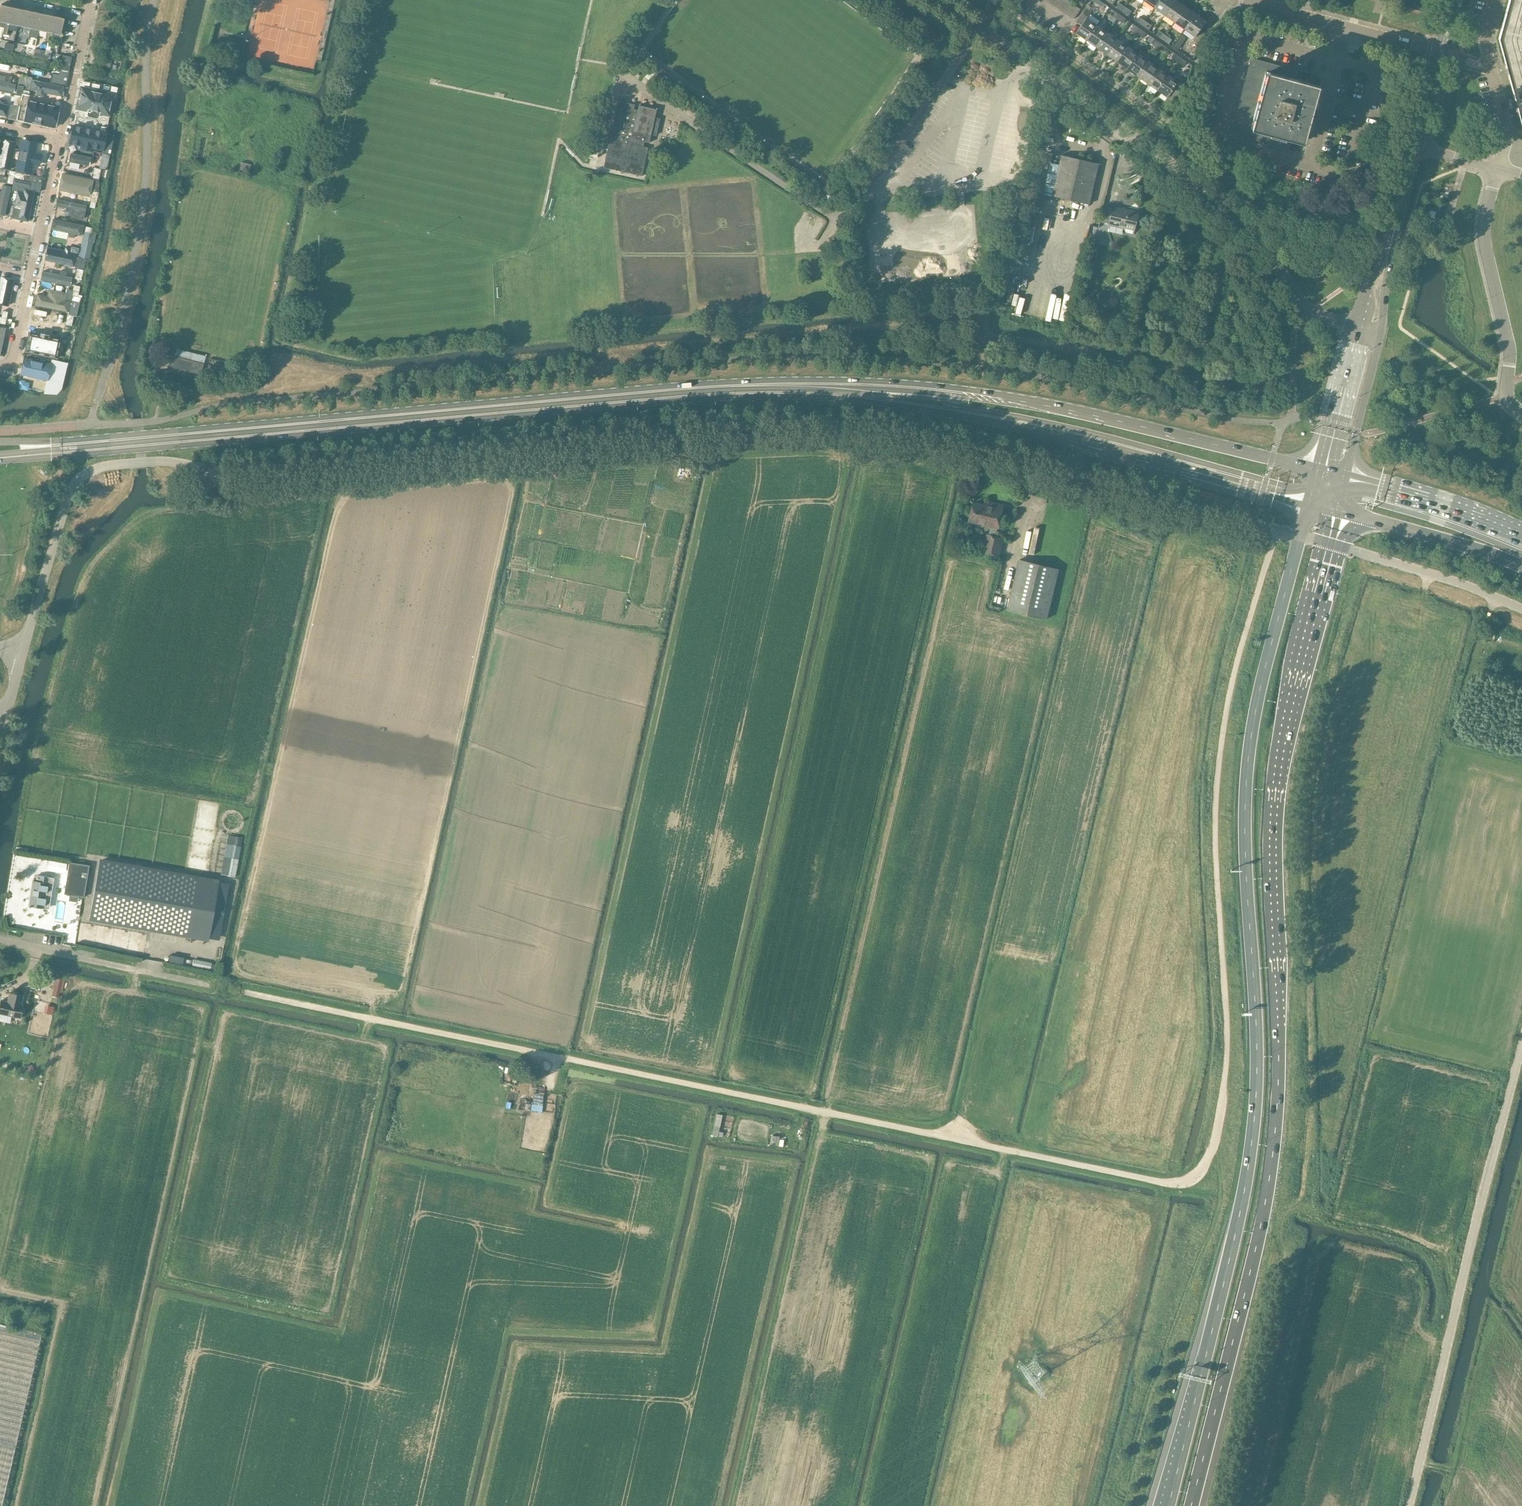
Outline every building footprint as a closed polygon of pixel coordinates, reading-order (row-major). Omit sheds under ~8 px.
[(1065,0),(1057,0),(1054,5),(1058,9),(1065,0)] [(1070,3),(1066,0),(1065,0),(1058,9),(1063,12),(1070,3)] [(1160,0),(1145,0),(1144,1),(1154,8),(1160,0)] [(1175,0),(1160,0),(1154,8),(1164,15),(1175,0)] [(1174,22),(1185,7),(1175,0),(1164,15),(1174,22)] [(1503,32),(1521,37),(1521,0),(1511,0),(1503,32)] [(1122,11),(1125,7),(1119,2),(1115,7),(1122,11)] [(1068,15),(1075,6),(1070,3),(1063,12),(1068,15)] [(10,7),(0,5),(0,27),(3,28),(5,23),(7,23),(10,7)] [(1073,19),(1080,10),(1075,6),(1068,15),(1073,19)] [(17,25),(21,9),(10,7),(7,23),(5,23),(3,28),(8,29),(8,27),(13,28),(13,25),(17,25)] [(1128,16),(1131,11),(1125,7),(1122,11),(1128,16)] [(1185,30),(1196,15),(1185,7),(1174,22),(1185,30)] [(31,12),(21,9),(17,25),(22,26),(21,29),(25,30),(25,32),(29,33),(30,28),(28,28),(31,12)] [(1097,25),(1087,18),(1091,12),(1086,9),(1077,22),(1081,25),(1076,33),(1086,40),(1097,25)] [(1116,19),(1119,15),(1113,10),(1110,15),(1116,19)] [(42,14),(31,12),(28,28),(30,28),(39,30),(42,14)] [(53,16),(42,14),(39,30),(47,32),(49,32),(53,16)] [(1122,23),(1125,19),(1119,15),(1116,19),(1122,23)] [(1199,30),(1206,22),(1196,15),(1185,30),(1195,37),(1192,40),(1197,44),(1204,34),(1199,30)] [(64,19),(53,16),(49,32),(47,32),(46,37),(50,38),(51,33),(60,35),(64,19)] [(1142,26),(1145,21),(1139,17),(1136,21),(1142,26)] [(1148,30),(1151,25),(1145,21),(1142,26),(1148,30)] [(1136,33),(1139,29),(1133,24),(1130,29),(1136,33)] [(1096,47),(1107,32),(1097,25),(1086,40),(1096,47)] [(1142,38),(1146,33),(1139,29),(1136,33),(1142,38)] [(1162,40),(1165,35),(1159,31),(1156,35),(1162,40)] [(1106,54),(1117,39),(1107,32),(1096,47),(1106,54)] [(1503,32),(1501,38),(1521,117),(1521,37),(1503,32)] [(1168,44),(1171,40),(1165,35),(1162,40),(1168,44)] [(1186,38),(1182,35),(1174,47),(1178,50),(1186,38)] [(1116,61),(1127,47),(1117,39),(1106,54),(1116,61)] [(1157,48),(1160,43),(1154,39),(1150,43),(1157,48)] [(1163,52),(1166,48),(1160,43),(1157,48),(1163,52)] [(45,57),(47,50),(36,47),(34,54),(45,57)] [(1127,69),(1137,54),(1127,47),(1116,61),(1127,69)] [(1180,58),(1174,53),(1170,57),(1177,62),(1180,58)] [(1137,76),(1147,61),(1137,54),(1127,69),(1137,76)] [(1183,66),(1186,62),(1180,58),(1177,62),(1183,66)] [(1303,141),(1318,88),(1288,79),(1291,69),(1250,58),(1230,134),(1288,149),(1292,138),(1303,141)] [(1147,83),(1158,68),(1147,61),(1137,76),(1147,83)] [(647,74),(645,77),(649,80),(650,80),(652,77),(659,68),(655,64),(647,74)] [(1157,90),(1168,75),(1158,68),(1147,83),(1157,90)] [(24,86),(26,76),(21,75),(21,78),(19,78),(18,85),(24,86)] [(1173,100),(1185,84),(1179,80),(1178,82),(1168,75),(1157,90),(1168,97),(1173,100)] [(32,77),(26,76),(23,90),(29,91),(32,77)] [(63,86),(34,80),(31,91),(61,97),(63,86)] [(0,81),(0,90),(15,94),(17,85),(0,81)] [(21,96),(23,86),(17,85),(15,95),(21,96)] [(82,89),(77,109),(111,117),(115,96),(82,89)] [(27,101),(29,91),(23,90),(21,100),(27,101)] [(19,106),(21,96),(15,95),(13,105),(19,106)] [(649,143),(657,110),(639,105),(638,110),(634,110),(635,105),(618,101),(603,168),(641,177),(648,147),(643,146),(644,142),(649,143)] [(0,103),(0,116),(8,118),(11,105),(0,103)] [(29,104),(25,120),(55,127),(59,110),(29,104)] [(109,133),(75,126),(70,144),(104,152),(109,133)] [(29,141),(2,135),(0,144),(0,175),(13,178),(15,172),(22,173),(29,141)] [(44,144),(29,141),(22,173),(15,172),(13,178),(36,183),(44,144)] [(70,151),(68,159),(89,164),(91,156),(70,151)] [(1089,204),(1098,165),(1099,165),(1099,164),(1061,155),(1061,156),(1052,195),(1089,204)] [(98,179),(100,169),(94,168),(92,178),(95,178),(98,179)] [(64,173),(60,191),(90,197),(94,180),(64,173)] [(13,178),(0,175),(0,215),(5,216),(13,178)] [(28,221),(36,183),(13,178),(5,216),(28,221)] [(58,197),(55,213),(85,220),(88,204),(58,197)] [(1429,205),(1426,218),(1438,221),(1441,208),(1429,205)] [(1133,234),(1138,212),(1113,207),(1112,209),(1102,207),(1099,222),(1109,224),(1108,228),(1133,234)] [(53,220),(51,230),(81,237),(83,227),(53,220)] [(74,254),(48,248),(45,260),(72,266),(74,254)] [(77,268),(83,269),(85,259),(79,258),(77,268)] [(42,272),(41,281),(70,287),(72,279),(42,272)] [(2,279),(0,286),(0,305),(8,307),(14,281),(2,279)] [(39,295),(36,306),(67,313),(69,302),(66,301),(68,294),(49,290),(48,297),(39,295)] [(73,316),(77,297),(72,295),(67,315),(73,316)] [(53,321),(54,314),(35,310),(33,317),(53,321)] [(71,326),(73,317),(73,316),(67,315),(65,325),(70,326),(71,326)] [(28,341),(25,358),(54,364),(57,347),(47,345),(47,344),(39,342),(39,343),(28,341)] [(200,378),(203,364),(174,356),(171,370),(200,378)] [(25,360),(21,375),(48,381),(51,367),(25,360)] [(54,372),(62,374),(63,369),(65,363),(57,362),(54,372)] [(253,377),(255,366),(239,363),(237,374),(253,377)] [(998,555),(1002,538),(995,537),(997,527),(998,527),(1003,506),(994,503),(993,507),(973,503),(969,520),(991,525),(988,535),(987,535),(983,552),(998,555)] [(1047,619),(1058,569),(1019,560),(1006,609),(1047,619)] [(235,841),(228,876),(234,877),(241,842),(235,841)] [(14,855),(3,918),(8,912),(10,913),(9,919),(14,920),(16,908),(19,905),(13,904),(14,897),(17,900),(17,898),(21,893),(10,884),(16,885),(17,883),(20,879),(15,875),(18,870),(32,872),(24,866),(28,862),(19,855),(15,854),(14,855)] [(65,873),(67,862),(48,859),(47,870),(65,873)] [(84,897),(89,865),(69,862),(64,894),(84,897)] [(96,863),(88,920),(207,939),(216,882),(96,863)] [(43,912),(47,884),(49,884),(50,877),(36,875),(35,882),(32,881),(27,910),(30,911),(39,913),(43,912)] [(170,954),(169,961),(184,964),(186,957),(170,954)] [(211,961),(193,958),(191,967),(210,970),(211,961)] [(53,995),(60,997),(63,975),(56,974),(53,995)] [(22,1005),(21,1005),(23,996),(9,993),(7,1002),(1,1000),(0,1003),(0,1014),(20,1018),(22,1005)] [(545,1092),(534,1091),(533,1103),(544,1104),(545,1092)] [(40,1337),(0,1328),(0,1505),(2,1505),(40,1337)]
